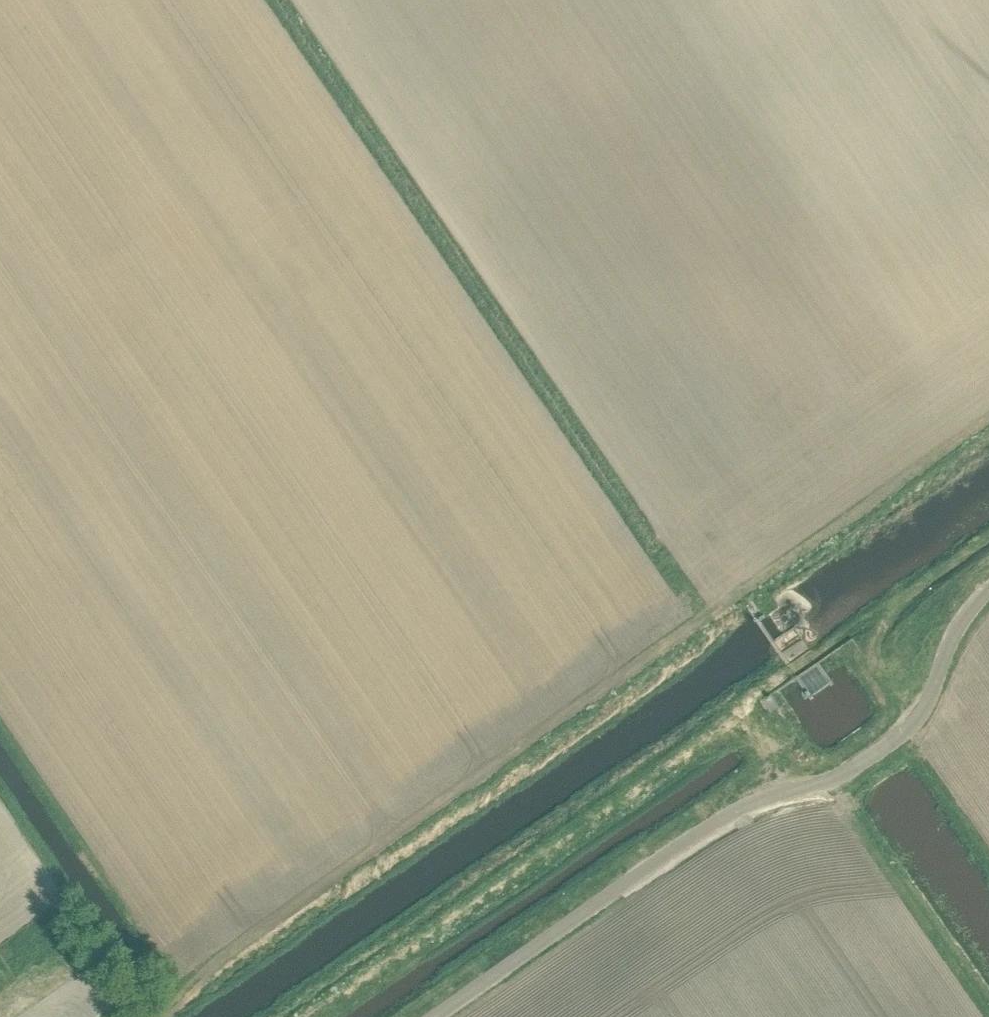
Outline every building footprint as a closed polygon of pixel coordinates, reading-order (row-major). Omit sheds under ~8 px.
[(766,686),(754,694),(762,706),(774,698),(766,686)]
